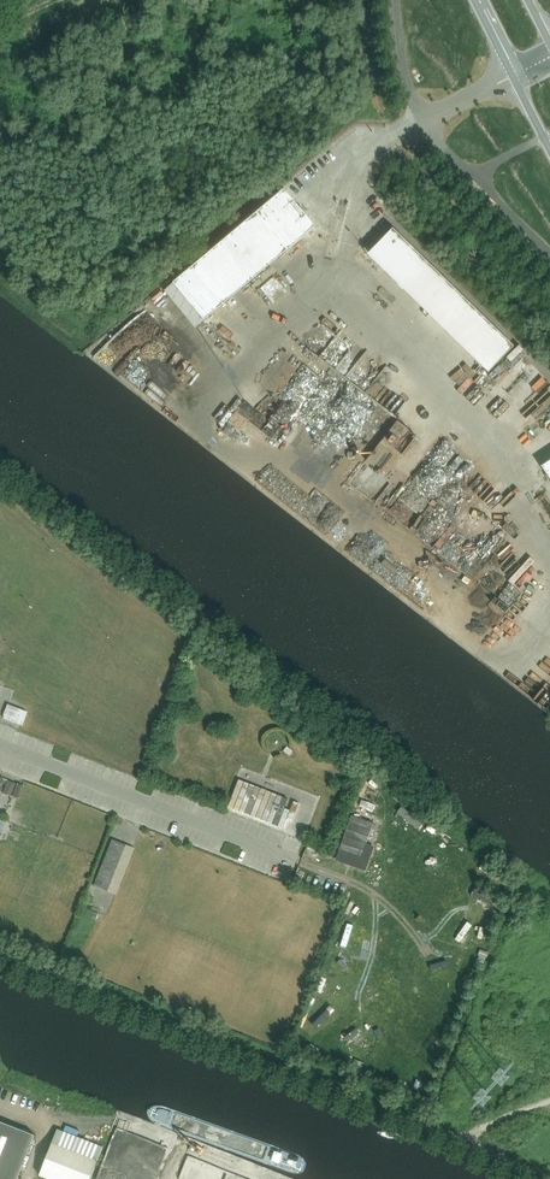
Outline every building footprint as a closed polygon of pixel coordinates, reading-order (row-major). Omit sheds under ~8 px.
[(173,283),(205,321),(316,227),(284,189),(173,283)] [(389,225),(384,220),(380,224),(385,229),(389,225)] [(488,373),(514,347),(393,229),(367,255),(488,373)] [(549,402),(549,401),(549,381),(539,389),(549,402)] [(400,419),(368,460),(388,476),(420,434),(400,419)] [(542,467),(549,479),(549,461),(542,467)] [(11,703),(7,718),(27,724),(32,709),(11,703)] [(238,779),(228,806),(283,828),(287,819),(292,821),(299,803),(294,801),(290,810),(284,808),(288,798),(238,779)] [(8,781),(3,792),(11,796),(16,784),(8,781)] [(351,815),(339,849),(361,857),(373,823),(351,815)] [(115,833),(94,886),(108,892),(129,838),(115,833)] [(34,1135),(0,1122),(0,1178),(17,1178),(34,1135)] [(58,1128),(40,1175),(49,1178),(91,1178),(104,1146),(58,1128)]
